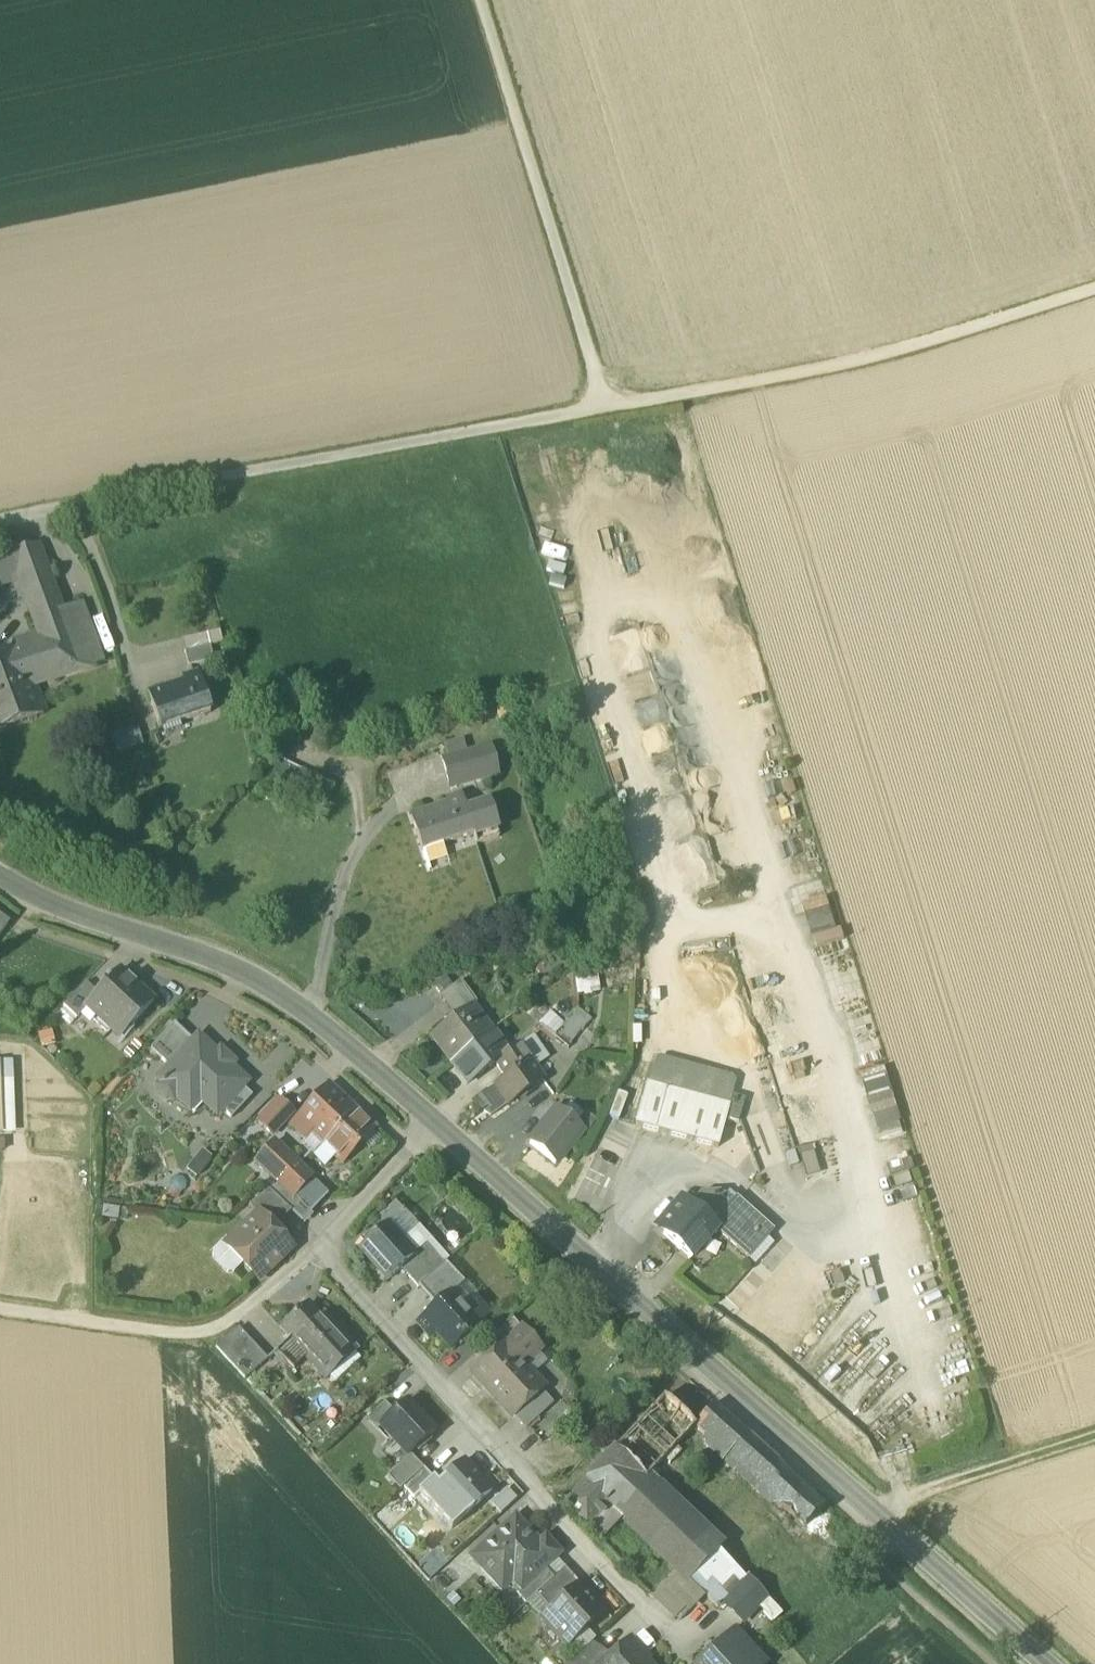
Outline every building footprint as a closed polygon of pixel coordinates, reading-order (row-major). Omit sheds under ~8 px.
[(20,581),(25,595),(50,585),(37,547),(10,555),(20,581)] [(20,581),(10,555),(0,558),(0,587),(20,581)] [(56,601),(50,585),(25,595),(31,610),(56,601)] [(18,647),(32,686),(81,670),(60,612),(56,601),(31,610),(42,640),(18,647)] [(60,612),(81,670),(102,663),(80,604),(60,612)] [(181,641),(184,654),(210,647),(222,644),(219,631),(181,641)] [(0,656),(0,731),(44,715),(32,686),(18,647),(17,647),(17,649),(0,656)] [(213,662),(210,647),(184,654),(187,668),(213,662)] [(198,678),(147,695),(158,725),(159,725),(175,719),(177,724),(210,713),(198,678)] [(181,736),(177,724),(175,719),(159,725),(164,741),(181,736)] [(112,735),(118,753),(143,746),(137,727),(112,735)] [(443,760),(468,753),(464,736),(438,743),(443,760)] [(489,747),(468,753),(476,781),(497,776),(489,747)] [(443,760),(450,787),(455,786),(455,787),(476,781),(468,753),(443,760)] [(268,782),(281,788),(290,766),(278,761),(268,782)] [(281,788),(308,800),(317,778),(290,766),(281,788)] [(469,836),(470,835),(462,810),(459,799),(457,799),(457,800),(411,815),(411,814),(409,815),(420,847),(422,853),(424,852),(422,847),(436,842),(437,845),(468,835),(469,836)] [(485,802),(462,810),(470,835),(473,845),(496,837),(485,802)] [(814,947),(839,940),(831,910),(807,916),(814,947)] [(87,1010),(113,1034),(122,1024),(127,1029),(153,1002),(120,971),(98,994),(85,1008),(87,1010)] [(63,1007),(75,1020),(87,1010),(85,1008),(98,994),(85,983),(63,1007)] [(512,995),(519,1003),(527,996),(520,988),(512,995)] [(527,1014),(555,1037),(565,1024),(538,1001),(527,1014)] [(447,1008),(458,1026),(478,1013),(470,1002),(447,1008)] [(556,1037),(568,1049),(579,1036),(592,1021),(577,1009),(565,1024),(555,1037),(556,1037)] [(437,1040),(451,1061),(492,1033),(478,1013),(458,1026),(437,1040)] [(150,1049),(169,1067),(193,1042),(174,1024),(150,1049)] [(467,1084),(496,1063),(507,1055),(506,1053),(492,1033),(451,1061),(467,1084)] [(197,1037),(193,1042),(169,1067),(157,1080),(162,1085),(159,1088),(159,1094),(166,1101),(173,1101),(175,1097),(180,1102),(190,1091),(199,1099),(216,1115),(222,1110),(242,1088),(247,1083),(197,1037)] [(518,1045),(506,1053),(507,1055),(496,1063),(508,1079),(497,1086),(496,1087),(509,1104),(543,1080),(518,1045)] [(729,1106),(730,1107),(737,1078),(657,1057),(647,1085),(716,1103),(720,1085),(734,1088),(729,1106)] [(0,1058),(0,1131),(13,1131),(11,1058),(0,1058)] [(329,1084),(297,1119),(311,1132),(322,1144),(356,1109),(332,1087),(329,1084)] [(473,1102),(492,1116),(509,1104),(496,1087),(497,1086),(496,1085),(473,1102)] [(636,1126),(718,1148),(730,1107),(729,1106),(716,1103),(647,1085),(636,1126)] [(716,1103),(729,1106),(734,1088),(720,1085),(716,1103)] [(242,1088),(222,1110),(231,1119),(252,1096),(242,1088)] [(190,1091),(180,1102),(189,1110),(199,1099),(190,1091)] [(726,1120),(738,1124),(745,1100),(733,1096),(726,1120)] [(278,1099),(257,1121),(272,1135),(293,1112),(278,1099)] [(375,1128),(356,1109),(322,1144),(324,1146),(314,1156),(323,1165),(332,1156),(341,1164),(375,1128)] [(530,1143),(555,1163),(583,1129),(557,1109),(530,1143)] [(305,1137),(311,1132),(297,1119),(292,1124),(305,1137)] [(878,1131),(881,1143),(904,1136),(900,1124),(878,1131)] [(309,1179),(296,1166),(273,1145),(257,1162),(258,1162),(280,1183),(293,1196),(309,1179)] [(794,1150),(803,1178),(818,1173),(810,1145),(794,1150)] [(200,1149),(186,1166),(196,1174),(210,1157),(200,1149)] [(309,1179),(293,1196),(310,1212),(326,1195),(309,1179)] [(301,1221),(310,1212),(293,1196),(280,1183),(269,1191),(291,1212),(301,1221)] [(258,1215),(272,1229),(291,1212),(269,1191),(248,1206),(258,1216),(258,1215)] [(749,1259),(754,1264),(772,1244),(766,1240),(774,1231),(736,1198),(732,1203),(720,1192),(700,1194),(695,1200),(692,1197),(686,1203),(716,1230),(716,1231),(748,1260),(749,1259)] [(663,1234),(691,1259),(716,1231),(716,1230),(686,1203),(681,1199),(670,1211),(678,1218),(663,1234)] [(402,1211),(386,1226),(401,1243),(417,1228),(402,1211)] [(656,1227),(663,1234),(678,1218),(670,1211),(656,1227)] [(258,1216),(229,1243),(243,1259),(240,1262),(243,1264),(257,1280),(291,1249),(272,1229),(258,1215),(258,1216)] [(413,1256),(401,1243),(386,1226),(360,1249),(388,1281),(401,1269),(414,1257),(413,1256)] [(233,1273),(243,1264),(240,1262),(243,1259),(229,1243),(225,1239),(212,1251),(212,1257),(227,1273),(233,1273)] [(426,1244),(418,1251),(427,1261),(435,1254),(426,1244)] [(401,1269),(418,1288),(444,1264),(435,1254),(427,1261),(418,1251),(413,1256),(414,1257),(401,1269)] [(444,1264),(418,1288),(436,1308),(449,1296),(450,1296),(455,1292),(446,1282),(454,1275),(444,1264)] [(450,1296),(462,1310),(474,1299),(478,1296),(466,1282),(464,1284),(454,1275),(446,1282),(455,1292),(450,1296)] [(451,1350),(477,1327),(462,1310),(450,1296),(449,1296),(436,1308),(423,1319),(436,1333),(451,1350)] [(489,1316),(474,1299),(462,1310),(477,1327),(489,1316)] [(307,1356),(309,1358),(338,1332),(324,1316),(320,1318),(309,1305),(282,1328),(292,1339),(307,1356)] [(429,1339),(436,1333),(423,1319),(417,1325),(429,1339)] [(483,1346),(492,1356),(503,1346),(504,1347),(522,1331),(512,1320),(483,1346)] [(218,1347),(244,1379),(268,1360),(242,1328),(218,1347)] [(522,1331),(504,1347),(522,1367),(537,1353),(537,1348),(522,1331)] [(357,1353),(338,1332),(309,1358),(328,1379),(330,1377),(326,1372),(351,1350),(355,1355),(357,1353)] [(277,1353),(293,1370),(307,1356),(292,1339),(277,1353)] [(513,1418),(525,1407),(541,1393),(544,1390),(522,1367),(504,1347),(503,1346),(492,1356),(473,1374),(513,1418)] [(326,1372),(330,1377),(355,1355),(351,1350),(326,1372)] [(553,1405),(541,1393),(525,1407),(536,1420),(553,1405)] [(614,1450),(645,1479),(694,1427),(693,1426),(663,1398),(614,1450)] [(382,1429),(410,1457),(435,1433),(406,1403),(395,1414),(381,1428),(382,1429)] [(694,1427),(705,1436),(726,1414),(715,1404),(714,1403),(693,1426),(694,1427)] [(368,1421),(379,1432),(382,1429),(381,1428),(395,1414),(386,1404),(368,1421)] [(705,1436),(739,1467),(760,1445),(726,1414),(705,1436)] [(773,1457),(760,1445),(739,1467),(753,1479),(773,1457)] [(622,1516),(662,1556),(691,1525),(644,1480),(645,1479),(614,1450),(585,1481),(610,1505),(615,1510),(611,1512),(618,1520),(622,1516)] [(792,1473),(773,1457),(753,1479),(807,1528),(827,1505),(792,1473)] [(399,1491),(403,1488),(422,1469),(413,1459),(389,1481),(399,1491)] [(462,1463),(438,1486),(437,1487),(443,1493),(429,1506),(451,1529),(490,1493),(462,1463)] [(433,1481),(422,1469),(403,1488),(414,1499),(419,1494),(433,1481)] [(419,1494),(429,1506),(443,1493),(437,1487),(438,1486),(433,1481),(419,1494)] [(564,1504),(586,1527),(610,1505),(585,1481),(564,1504)] [(586,1527),(598,1540),(618,1520),(611,1512),(615,1510),(610,1505),(586,1527)] [(517,1584),(520,1588),(544,1567),(556,1556),(543,1542),(538,1546),(514,1520),(473,1559),(492,1579),(500,1572),(506,1572),(517,1584)] [(673,1566),(675,1568),(703,1537),(691,1525),(662,1556),(673,1566)] [(745,1576),(703,1537),(675,1568),(678,1571),(706,1597),(717,1608),(748,1576),(747,1574),(745,1576)] [(526,1604),(536,1595),(554,1578),(544,1567),(520,1588),(517,1584),(512,1589),(526,1604)] [(564,1569),(554,1578),(536,1595),(550,1611),(579,1585),(564,1569)] [(689,1613),(706,1597),(678,1571),(651,1597),(674,1620),(685,1609),(689,1613)] [(749,1577),(742,1585),(760,1602),(766,1596),(749,1577)] [(542,1619),(567,1646),(604,1612),(579,1585),(550,1611),(542,1619)] [(724,1604),(743,1621),(760,1602),(742,1585),(724,1604)] [(732,1629),(714,1646),(714,1649),(698,1663),(764,1663),(732,1629)] [(645,1663),(648,1660),(630,1640),(607,1661),(604,1663),(646,1663),(645,1663)] [(607,1661),(591,1644),(570,1663),(604,1663),(607,1661)]
